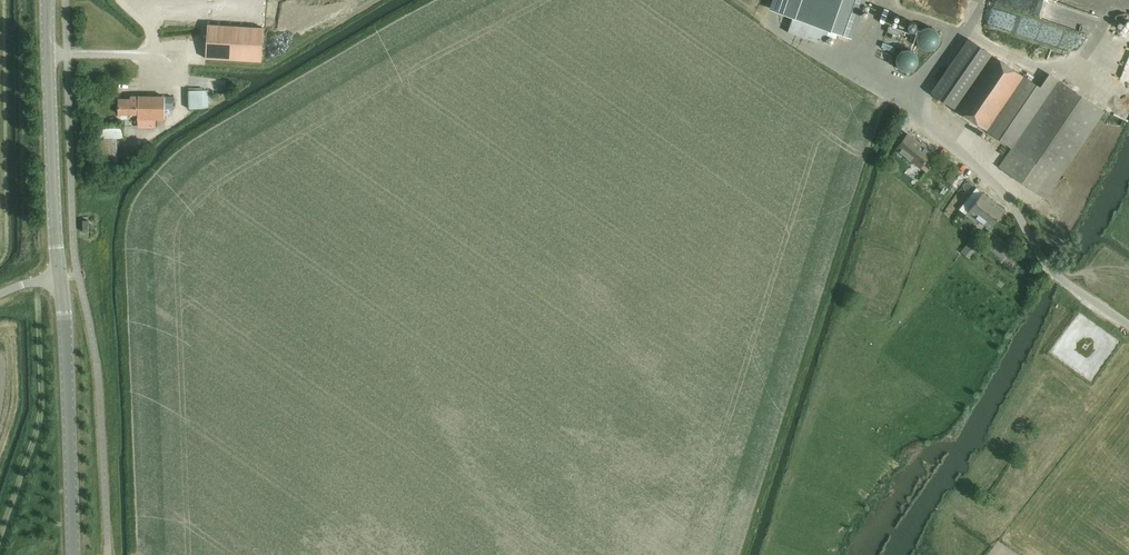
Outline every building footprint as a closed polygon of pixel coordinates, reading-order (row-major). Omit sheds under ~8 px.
[(778,13),(793,18),(787,32),(823,45),(828,30),(842,35),(855,0),(783,0),(778,13)] [(263,28),(207,25),(205,58),(261,61),(263,28)] [(999,166),(1041,196),(1045,198),(1104,112),(1058,80),(1049,74),(1040,87),(981,47),(968,39),(931,93),(1012,148),(999,166)] [(189,108),(202,108),(202,90),(189,91),(189,108)] [(119,114),(138,114),(138,97),(131,97),(131,99),(119,99),(119,114)] [(138,97),(138,114),(138,119),(165,119),(165,108),(172,108),(172,97),(165,97),(138,97)] [(117,174),(117,138),(123,138),(123,126),(98,126),(98,138),(99,175),(117,174)] [(920,167),(931,153),(907,134),(896,149),(920,167)] [(990,228),(1004,210),(983,193),(966,215),(978,224),(980,221),(990,228)] [(961,252),(968,257),(971,259),(982,245),(972,238),(961,252)] [(1020,253),(1025,258),(1028,254),(1023,249),(1020,253)] [(1000,280),(996,285),(1001,289),(1005,284),(1000,280)]
